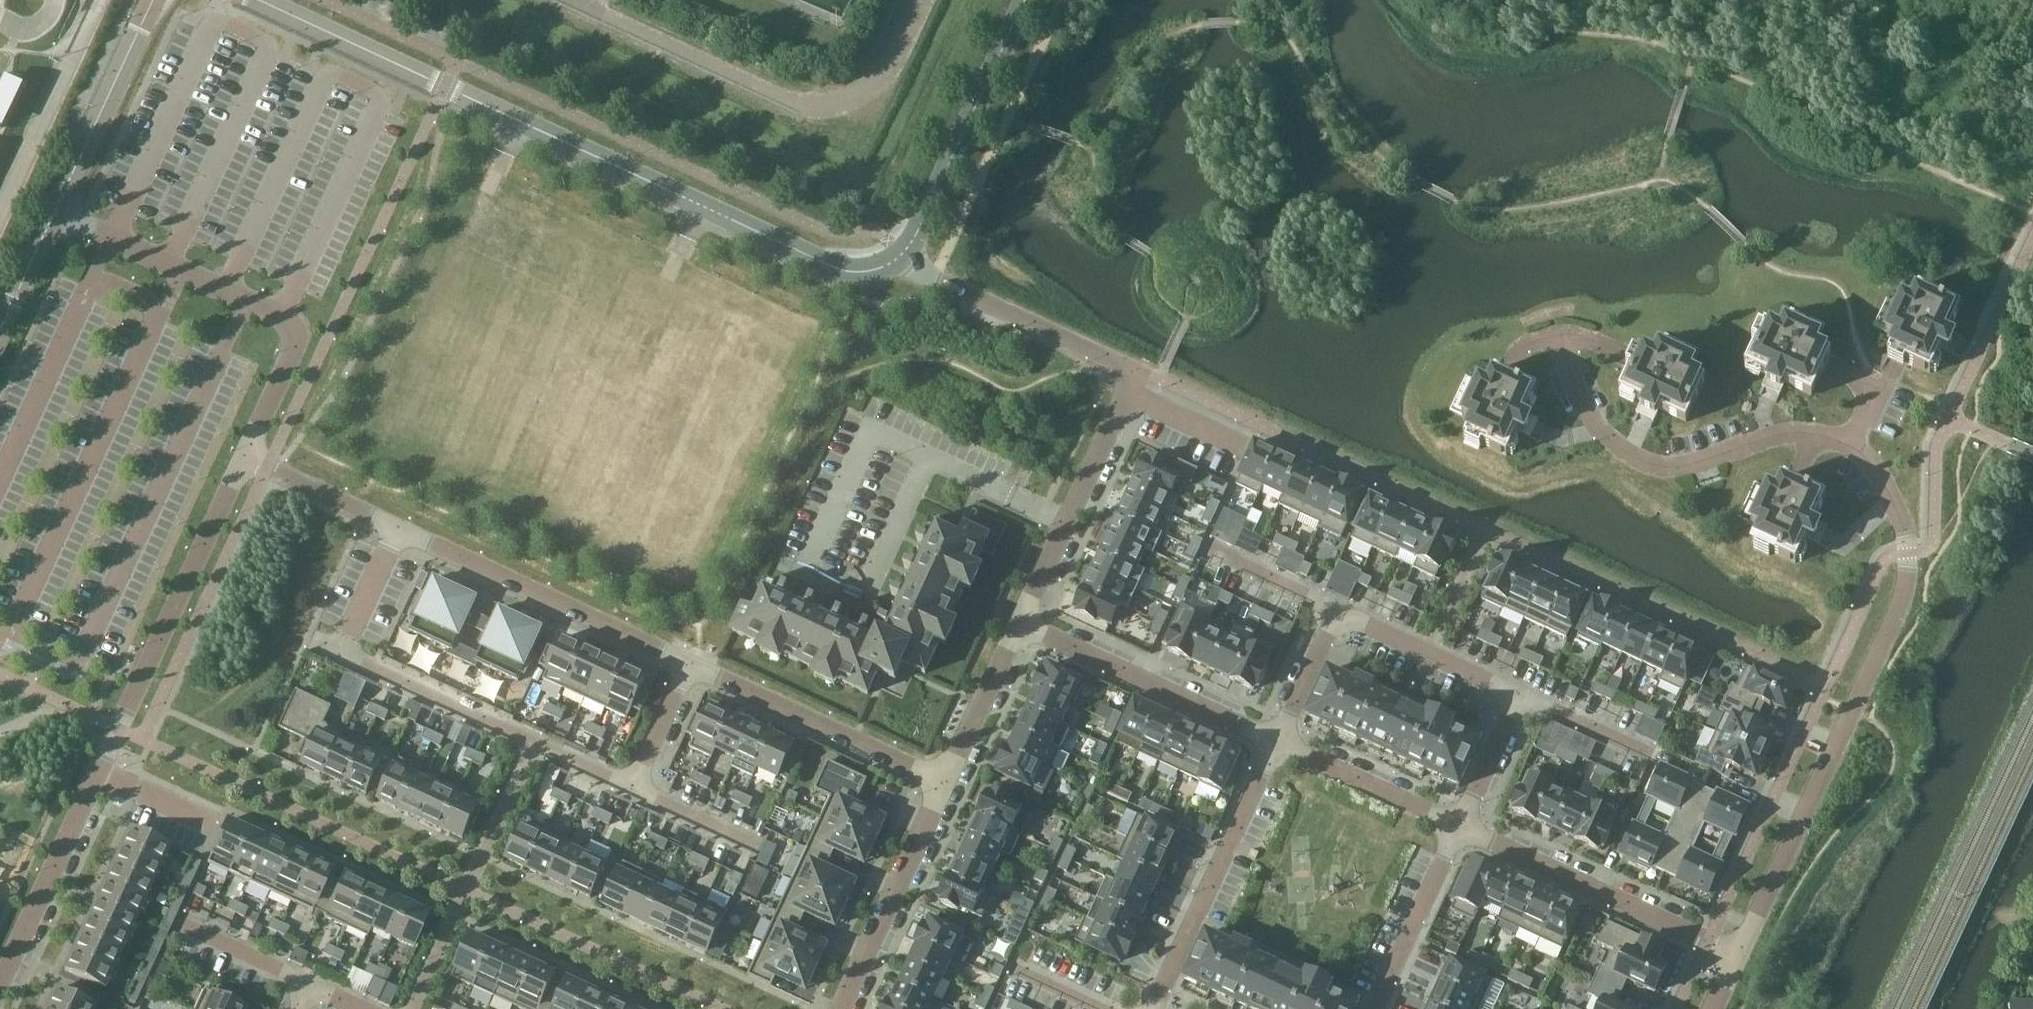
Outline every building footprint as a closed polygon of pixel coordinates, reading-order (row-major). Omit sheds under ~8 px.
[(24,82),(4,73),(0,80),(0,126),(3,127),(24,82)] [(1948,335),(1961,306),(1918,286),(1911,302),(1889,292),(1873,327),(1895,338),(1887,354),(1890,355),(1888,359),(1903,367),(1905,362),(1930,374),(1942,348),(1947,351),(1954,337),(1948,335)] [(1832,354),(1816,346),(1826,324),(1791,308),(1780,330),(1764,322),(1763,325),(1759,323),(1752,339),(1756,341),(1745,365),(1770,377),(1767,382),(1781,389),(1783,383),(1812,396),(1832,354)] [(1706,380),(1690,372),(1700,350),(1665,334),(1655,356),(1639,348),(1637,351),(1633,349),(1626,365),(1630,367),(1619,391),(1644,403),(1641,409),(1655,415),(1658,409),(1686,423),(1706,380)] [(1525,418),(1538,390),(1495,370),(1488,386),(1466,375),(1449,411),(1471,421),(1464,437),(1467,438),(1465,443),(1480,450),(1482,445),(1507,457),(1518,432),(1524,434),(1530,421),(1525,418)] [(1258,495),(1278,454),(1255,443),(1236,485),(1258,495)] [(1278,505),(1298,463),(1278,454),(1258,495),(1259,496),(1263,487),(1282,495),(1278,504),(1278,505)] [(1171,493),(1180,474),(1166,468),(1167,465),(1149,456),(1148,459),(1144,457),(1135,476),(1171,493)] [(1299,514),(1319,473),(1298,463),(1278,505),(1299,514)] [(1319,528),(1341,479),(1340,478),(1339,482),(1319,473),(1299,514),(1319,524),(1318,527),(1319,528)] [(1162,511),(1170,494),(1171,494),(1171,493),(1135,476),(1135,477),(1135,478),(1127,495),(1162,511)] [(1814,525),(1827,496),(1784,476),(1777,492),(1755,482),(1738,517),(1760,528),(1753,543),(1756,545),(1754,549),(1769,556),(1771,552),(1796,563),(1807,538),(1813,541),(1819,527),(1814,525)] [(1341,538),(1361,495),(1362,493),(1355,490),(1357,486),(1341,479),(1319,528),(1341,538)] [(1153,529),(1162,511),(1127,495),(1119,514),(1162,534),(1162,533),(1153,529)] [(1373,548),(1392,507),(1370,497),(1351,538),(1373,548)] [(1215,514),(1220,503),(1211,499),(1206,510),(1215,514)] [(1393,558),(1413,516),(1392,507),(1373,548),(1393,558)] [(925,673),(939,643),(940,641),(935,638),(942,623),(947,625),(965,586),(960,584),(967,568),(973,571),(982,551),(993,556),(1007,526),(973,510),(959,540),(938,530),(888,640),(879,636),(875,645),(765,594),(756,615),(744,609),(733,632),(766,647),(768,641),(784,649),(781,654),(820,672),(823,667),(838,674),(835,679),(868,694),(878,673),(896,681),(904,663),(925,673)] [(1210,525),(1215,514),(1206,510),(1201,520),(1210,525)] [(1162,534),(1119,514),(1110,532),(1153,553),(1162,534)] [(1242,530),(1246,520),(1236,516),(1232,525),(1242,530)] [(1414,568),(1434,525),(1433,525),(1433,526),(1413,516),(1393,558),(1394,558),(1398,549),(1417,558),(1413,568),(1414,568)] [(1253,535),(1257,525),(1246,520),(1242,530),(1253,535)] [(1449,555),(1456,540),(1454,539),(1455,535),(1434,525),(1414,568),(1435,578),(1446,554),(1449,555)] [(1136,566),(1144,549),(1153,553),(1110,532),(1101,551),(1145,571),(1145,570),(1136,566)] [(1283,549),(1287,540),(1277,535),(1272,544),(1283,549)] [(928,540),(927,540),(919,536),(917,541),(925,545),(928,540)] [(1198,551),(1203,540),(1194,536),(1189,547),(1198,551)] [(1294,554),(1298,544),(1287,540),(1283,549),(1294,554)] [(1193,562),(1198,551),(1189,547),(1184,557),(1193,562)] [(1145,571),(1101,551),(1093,569),(1136,590),(1145,571)] [(1503,610),(1523,566),(1502,557),(1500,560),(1497,559),(1490,574),(1493,576),(1482,600),(1503,610)] [(1307,577),(1312,566),(1303,562),(1298,573),(1307,577)] [(915,567),(907,563),(904,569),(913,572),(915,567)] [(1524,619),(1543,577),(1524,568),(1524,567),(1523,566),(1503,610),(1504,610),(1504,609),(1524,619)] [(1136,590),(1093,569),(1085,587),(1084,587),(1083,587),(1128,608),(1136,590)] [(1357,583),(1361,574),(1350,569),(1346,578),(1357,583)] [(1368,588),(1372,579),(1361,574),(1357,583),(1368,588)] [(1187,591),(1192,580),(1182,575),(1177,586),(1187,591)] [(1220,575),(1213,589),(1222,593),(1223,591),(1228,579),(1220,575)] [(1545,628),(1564,587),(1543,577),(1524,619),(1545,628)] [(499,609),(493,623),(471,612),(478,598),(434,578),(410,631),(450,650),(448,654),(476,667),(478,663),(519,681),(543,629),(499,609)] [(784,586),(780,594),(785,597),(789,588),(784,586)] [(1182,601),(1187,591),(1177,586),(1172,597),(1182,601)] [(1110,623),(1119,605),(1127,609),(1128,608),(1083,587),(1074,607),(1078,609),(1077,611),(1095,620),(1096,617),(1110,623)] [(1566,638),(1586,596),(1564,587),(1545,628),(1566,638)] [(1398,602),(1402,593),(1391,588),(1387,597),(1398,602)] [(892,596),(900,599),(900,600),(903,595),(894,591),(892,596)] [(1229,606),(1234,596),(1223,591),(1222,593),(1218,600),(1229,606)] [(1409,607),(1413,598),(1402,593),(1398,602),(1409,607)] [(811,599),(807,607),(812,609),(816,601),(811,599)] [(1600,647),(1618,607),(1603,600),(1601,604),(1594,600),(1577,637),(1600,647)] [(1260,620),(1264,611),(1253,606),(1249,615),(1260,620)] [(1622,653),(1637,620),(1617,611),(1619,608),(1618,607),(1600,647),(1601,648),(1602,644),(1622,653)] [(1190,661),(1210,618),(1189,608),(1178,631),(1176,630),(1168,646),(1171,647),(1169,651),(1190,661)] [(1164,625),(1169,614),(1160,610),(1155,620),(1164,625)] [(838,611),(834,619),(834,620),(839,622),(843,614),(838,611)] [(1271,625),(1275,616),(1264,611),(1260,620),(1271,625)] [(890,622),(890,621),(882,618),(879,623),(888,627),(890,622)] [(1211,670),(1227,637),(1207,628),(1211,618),(1210,618),(1190,661),(1191,661),(1192,661),(1211,670)] [(1159,635),(1164,625),(1155,620),(1150,631),(1159,635)] [(1643,663),(1658,630),(1637,620),(1622,653),(1643,663)] [(865,624),(861,632),(866,635),(870,626),(865,624)] [(1487,643),(1492,634),(1481,629),(1477,639),(1487,643)] [(1659,681),(1679,640),(1658,630),(1643,663),(1663,672),(1659,681)] [(1498,648),(1502,639),(1492,634),(1487,643),(1498,648)] [(1232,680),(1252,637),(1251,637),(1247,646),(1227,637),(1211,670),(1231,679),(1231,680),(1232,680)] [(1263,670),(1273,647),(1252,637),(1232,680),(1253,690),(1255,687),(1258,688),(1265,671),(1263,670)] [(565,690),(584,648),(562,638),(557,650),(548,646),(539,665),(548,669),(543,680),(565,690)] [(1687,680),(1701,650),(1679,640),(1659,681),(1682,692),(1687,680)] [(585,699),(605,657),(584,648),(565,690),(585,699)] [(1529,663),(1533,654),(1522,648),(1518,658),(1529,663)] [(1701,650),(1687,680),(1701,686),(1716,654),(1709,651),(1708,653),(1701,650)] [(1539,668),(1544,658),(1533,654),(1529,663),(1539,668)] [(606,709),(625,667),(605,657),(585,699),(606,709)] [(1074,705),(1084,682),(1048,665),(1045,672),(1041,671),(1034,686),(1074,705)] [(1795,689),(1746,666),(1737,686),(1732,684),(1726,698),(1752,710),(1753,709),(1751,708),(1756,699),(1770,706),(1771,704),(1786,711),(1795,689)] [(647,677),(625,667),(606,709),(627,719),(632,708),(641,712),(650,693),(641,689),(647,677)] [(1480,742),(1451,728),(1453,722),(1431,712),(1429,718),(1380,695),(1382,689),(1356,677),(1353,683),(1328,671),(1307,716),(1341,732),(1338,738),(1355,746),(1358,740),(1408,763),(1405,769),(1422,777),(1425,771),(1459,787),(1480,742)] [(1602,697),(1606,687),(1595,682),(1591,692),(1602,697)] [(1061,724),(1070,704),(1073,706),(1074,705),(1034,686),(1034,687),(1037,689),(1028,709),(1061,724)] [(1574,701),(1579,690),(1570,686),(1565,697),(1574,701)] [(1613,702),(1617,692),(1606,687),(1602,697),(1613,702)] [(1703,688),(1696,703),(1710,709),(1717,694),(1703,688)] [(303,764),(325,774),(344,733),(324,723),(332,706),(296,690),(279,727),(306,739),(299,755),(306,758),(303,764)] [(351,694),(347,703),(356,707),(360,698),(351,694)] [(1760,728),(1761,726),(1746,719),(1751,710),(1752,711),(1752,710),(1726,698),(1719,711),(1733,717),(1725,735),(1716,731),(1715,732),(1765,755),(1774,735),(1760,728)] [(412,712),(417,702),(410,699),(405,709),(412,712)] [(1143,744),(1158,711),(1135,701),(1120,733),(1143,744)] [(416,722),(423,705),(417,702),(412,712),(409,719),(416,722)] [(1643,716),(1648,707),(1637,702),(1633,711),(1643,716)] [(552,717),(556,708),(547,703),(543,713),(552,717)] [(377,717),(381,708),(372,704),(368,713),(377,717)] [(711,758),(731,716),(709,706),(704,718),(695,714),(686,733),(695,737),(690,748),(711,758)] [(1654,721),(1658,712),(1648,707),(1643,716),(1654,721)] [(390,712),(381,708),(377,717),(385,721),(390,712)] [(565,712),(556,708),(552,717),(561,721),(565,712)] [(1051,744),(1061,724),(1028,709),(1018,729),(1060,749),(1060,748),(1051,744)] [(1117,725),(1122,714),(1113,710),(1108,721),(1117,725)] [(1160,763),(1179,721),(1158,711),(1143,744),(1163,753),(1159,762),(1160,763)] [(732,767),(752,726),(731,716),(711,758),(712,758),(716,749),(736,758),(732,767)] [(1639,716),(1634,730),(1660,740),(1665,726),(1639,716)] [(1113,736),(1117,725),(1108,721),(1103,731),(1113,736)] [(1180,772),(1199,730),(1179,721),(1160,763),(1180,772)] [(593,736),(598,727),(589,723),(584,732),(593,736)] [(753,777),(772,735),(752,726),(732,767),(753,777)] [(606,731),(598,727),(593,736),(602,740),(606,731)] [(432,742),(436,733),(427,729),(423,738),(432,742)] [(1051,769),(1060,749),(1018,729),(1009,749),(1006,748),(1005,748),(1054,771),(1054,770),(1051,769)] [(1200,782),(1220,740),(1199,730),(1180,772),(1200,781),(1200,782)] [(1765,755),(1715,732),(1706,751),(1702,749),(1695,763),(1722,775),(1722,774),(1721,773),(1725,764),(1740,771),(1741,769),(1756,776),(1757,772),(1761,774),(1767,760),(1763,759),(1765,755)] [(346,784),(361,751),(341,742),(345,733),(344,733),(325,774),(346,784)] [(445,737),(436,733),(432,742),(440,746),(445,737)] [(794,745),(772,735),(753,777),(758,768),(779,778),(779,776),(788,780),(797,761),(788,757),(794,745)] [(1231,773),(1239,754),(1234,752),(1235,749),(1224,744),(1223,747),(1219,745),(1221,740),(1220,740),(1200,782),(1227,795),(1236,775),(1231,773)] [(1103,757),(1108,746),(1099,741),(1094,752),(1103,757)] [(1563,760),(1568,751),(1557,746),(1552,755),(1563,760)] [(473,762),(477,753),(468,748),(464,757),(473,762)] [(1044,794),(1054,771),(1005,748),(998,764),(1001,766),(998,773),(1044,794)] [(376,790),(391,757),(391,756),(387,765),(381,763),(382,761),(361,751),(346,784),(367,794),(370,787),(376,790)] [(1574,765),(1578,756),(1568,751),(1563,760),(1574,765)] [(486,757),(477,753),(473,762),(482,766),(486,757)] [(401,810),(420,768),(399,758),(398,759),(391,757),(376,790),(382,793),(379,800),(401,810)] [(868,779),(828,761),(815,790),(831,797),(822,817),(876,842),(883,827),(873,822),(876,815),(855,806),(868,779)] [(1605,780),(1609,770),(1598,765),(1594,775),(1605,780)] [(1684,830),(1704,788),(1691,782),(1692,780),(1690,779),(1691,776),(1680,771),(1678,774),(1661,766),(1647,795),(1649,796),(1642,810),(1650,814),(1657,800),(1677,809),(1670,823),(1684,830)] [(421,819),(436,787),(416,777),(420,768),(401,810),(421,819)] [(1535,821),(1555,778),(1534,768),(1523,791),(1520,789),(1513,806),(1515,807),(1514,811),(1535,821)] [(1615,785),(1619,775),(1609,770),(1605,780),(1615,785)] [(699,785),(703,776),(694,772),(690,781),(699,785)] [(1094,789),(1099,779),(1090,774),(1085,785),(1094,789)] [(712,780),(703,776),(699,785),(708,789),(712,780)] [(1556,830),(1572,797),(1552,788),(1556,778),(1555,778),(1535,821),(1536,821),(1556,830)] [(1014,781),(1010,790),(1024,796),(1029,788),(1014,781)] [(1118,798),(1122,789),(1111,784),(1107,793),(1118,798)] [(1089,800),(1094,789),(1085,785),(1080,796),(1089,800)] [(442,829),(461,787),(457,796),(436,787),(421,819),(442,829)] [(483,797),(461,787),(442,829),(463,839),(469,827),(472,828),(481,809),(478,808),(483,797)] [(1742,822),(1743,819),(1749,807),(1718,792),(1717,794),(1704,788),(1684,830),(1699,837),(1706,822),(1725,831),(1718,846),(1727,850),(1734,835),(1735,836),(1736,833),(1739,834),(1744,823),(1742,822)] [(559,802),(564,793),(555,789),(550,798),(559,802)] [(1128,803),(1132,794),(1122,789),(1118,798),(1128,803)] [(740,804),(744,795),(736,791),(731,800),(740,804)] [(790,791),(786,800),(795,804),(799,795),(790,791)] [(1021,835),(1031,813),(1008,803),(1009,800),(993,792),(991,795),(988,793),(978,815),(1021,835)] [(572,797),(564,793),(559,802),(568,806),(572,797)] [(753,799),(744,795),(740,804),(749,808),(753,799)] [(719,797),(711,813),(720,817),(727,801),(719,797)] [(1577,840),(1592,806),(1592,805),(1591,806),(1572,797),(1556,830),(1576,839),(1576,840),(1577,840)] [(1159,818),(1164,808),(1153,803),(1148,812),(1159,818)] [(1091,820),(1096,809),(1087,805),(1082,816),(1091,820)] [(1607,830),(1614,816),(1592,806),(1577,840),(1598,850),(1600,846),(1602,848),(1610,831),(1607,830)] [(641,807),(635,820),(642,823),(648,810),(641,807)] [(601,821),(605,812),(596,808),(592,817),(601,821)] [(1170,822),(1174,813),(1164,808),(1159,818),(1170,822)] [(1665,872),(1684,830),(1670,823),(1663,838),(1644,829),(1650,814),(1642,810),(1635,825),(1634,824),(1620,854),(1638,862),(1636,865),(1647,870),(1649,867),(1651,868),(1652,866),(1665,872)] [(614,816),(605,812),(601,821),(609,825),(614,816)] [(1169,856),(1180,834),(1138,814),(1127,837),(1169,856)] [(1021,836),(1021,835),(978,815),(977,815),(978,816),(969,836),(1011,855),(1020,835),(1021,836)] [(1086,831),(1091,820),(1082,816),(1077,826),(1086,831)] [(528,869),(548,827),(526,817),(521,828),(518,826),(509,845),(512,847),(507,859),(528,869)] [(869,857),(876,842),(822,817),(807,848),(831,859),(835,849),(856,859),(859,853),(869,857)] [(1190,832),(1195,823),(1184,818),(1179,827),(1190,832)] [(229,873),(248,831),(227,821),(207,863),(229,873)] [(759,821),(754,832),(763,835),(767,825),(759,821)] [(549,878),(568,837),(548,827),(528,869),(549,878)] [(103,989),(169,848),(130,830),(65,971),(103,989)] [(1720,865),(1727,850),(1718,846),(1711,861),(1692,852),(1699,837),(1684,830),(1665,872),(1678,878),(1677,880),(1708,894),(1715,879),(1718,880),(1723,869),(1720,868),(1721,865),(1720,865)] [(249,883),(269,841),(248,831),(229,873),(233,864),(253,873),(249,882),(249,883)] [(656,847),(660,838),(651,833),(647,843),(656,847)] [(992,871),(1001,852),(1010,856),(1011,855),(969,836),(960,856),(1001,876),(1002,875),(992,871)] [(569,888),(585,855),(565,846),(569,837),(568,837),(549,878),(569,888)] [(1058,852),(1063,841),(1054,837),(1049,848),(1058,852)] [(1159,877),(1169,856),(1127,837),(1118,857),(1159,877)] [(669,842),(660,838),(656,847),(665,851),(669,842)] [(760,860),(771,864),(779,842),(768,838),(760,860)] [(270,892),(289,851),(269,841),(249,883),(270,892)] [(1072,861),(1077,851),(1068,846),(1063,856),(1072,861)] [(826,869),(831,859),(807,848),(792,880),(847,905),(854,890),(844,885),(847,878),(826,869)] [(1054,863),(1058,852),(1049,848),(1044,859),(1054,863)] [(291,902),(311,860),(289,851),(270,892),(291,902)] [(697,866),(701,857),(692,853),(688,862),(697,866)] [(600,894),(616,861),(615,861),(611,870),(605,867),(606,866),(585,855),(569,888),(591,898),(594,892),(600,894)] [(992,896),(1001,876),(960,856),(950,876),(949,877),(992,897),(993,896),(992,896)] [(1067,872),(1072,861),(1063,856),(1058,868),(1067,872)] [(706,870),(710,861),(701,857),(697,866),(706,870)] [(1150,897),(1159,877),(1118,857),(1117,858),(1126,862),(1117,882),(1150,897)] [(193,859),(187,871),(195,874),(201,863),(193,859)] [(332,870),(311,860),(291,902),(312,912),(313,910),(319,913),(334,879),(329,877),(332,870)] [(625,914),(644,872),(622,862),(622,864),(616,861),(600,894),(606,897),(603,904),(625,914)] [(1473,920),(1497,868),(1496,868),(1494,872),(1490,870),(1491,868),(1481,863),(1479,866),(1473,863),(1465,882),(1460,879),(1451,899),(1456,901),(1451,910),(1473,920)] [(1498,920),(1518,878),(1497,868),(1473,920),(1474,920),(1483,901),(1502,910),(1498,920)] [(1044,884),(1049,873),(1040,869),(1035,880),(1044,884)] [(190,886),(195,874),(187,871),(182,882),(190,886)] [(645,923),(660,891),(640,881),(645,872),(644,872),(625,914),(645,923)] [(730,881),(739,886),(744,877),(734,872),(730,881)] [(346,928),(365,886),(344,876),(341,882),(334,879),(319,913),(325,916),(324,917),(346,928)] [(982,918),(992,897),(949,877),(939,898),(943,900),(941,903),(958,910),(959,908),(982,918)] [(749,878),(743,892),(758,899),(764,885),(749,878)] [(1519,930),(1538,888),(1518,878),(1498,920),(1519,930)] [(840,920),(847,905),(792,880),(778,911),(801,922),(806,913),(827,922),(830,916),(840,920)] [(184,898),(190,886),(182,882),(177,894),(184,898)] [(1140,918),(1150,897),(1117,882),(1108,903),(1140,918)] [(197,885),(193,894),(202,898),(206,889),(197,885)] [(367,937),(386,895),(365,886),(346,928),(367,937)] [(1053,903),(1058,892),(1049,888),(1043,899),(1053,903)] [(1540,939),(1559,897),(1538,888),(1519,930),(1540,939)] [(666,933),(685,891),(681,900),(660,891),(645,923),(666,933)] [(687,943),(706,901),(685,891),(666,933),(687,943)] [(179,910),(184,898),(177,894),(171,906),(179,910)] [(392,938),(407,905),(386,895),(367,937),(371,928),(392,938)] [(1562,950),(1582,908),(1559,897),(1540,939),(1562,950)] [(1030,914),(1035,903),(1025,899),(1020,910),(1030,914)] [(1048,914),(1053,903),(1043,899),(1039,909),(1048,914)] [(235,914),(239,904),(230,900),(226,909),(235,914)] [(708,953),(727,911),(706,901),(687,943),(708,953)] [(1131,938),(1140,918),(1108,903),(1098,923),(1086,917),(1085,918),(1134,941),(1135,940),(1131,938)] [(248,909),(239,904),(235,914),(244,918),(248,909)] [(428,915),(407,905),(392,938),(413,947),(414,946),(417,948),(426,928),(423,927),(428,915)] [(174,921),(179,910),(171,906),(166,918),(174,921)] [(1025,925),(1030,914),(1020,910),(1016,921),(1025,925)] [(797,932),(801,922),(778,911),(763,943),(818,968),(825,953),(814,948),(817,942),(797,932)] [(168,933),(174,921),(166,918),(160,929),(168,933)] [(1134,941),(1085,918),(1075,940),(1120,961),(1123,955),(1127,956),(1134,941)] [(277,933),(281,924),(272,920),(268,929),(277,933)] [(965,963),(975,941),(930,920),(927,926),(924,925),(916,941),(965,963)] [(1656,963),(1663,948),(1642,938),(1642,939),(1608,923),(1599,943),(1615,950),(1606,969),(1601,966),(1595,980),(1621,992),(1626,979),(1655,992),(1657,988),(1660,990),(1668,974),(1664,972),(1666,968),(1656,963)] [(290,928),(281,924),(277,933),(285,937),(290,928)] [(163,945),(168,933),(160,929),(155,941),(163,945)] [(1328,991),(1331,985),(1309,975),(1306,981),(1258,958),(1260,952),(1234,940),(1231,946),(1206,934),(1185,979),(1219,995),(1216,1001),(1233,1008),(1236,1003),(1249,1008),(1356,1008),(1358,1005),(1328,991)] [(474,987),(493,945),(471,935),(466,947),(462,945),(453,965),(457,966),(452,977),(474,987)] [(157,957),(163,945),(155,941),(149,953),(157,957)] [(943,978),(952,958),(965,964),(965,963),(916,941),(919,943),(910,963),(943,978)] [(1457,955),(1461,946),(1450,941),(1446,950),(1457,955)] [(810,984),(818,968),(763,943),(748,975),(772,986),(777,976),(797,985),(800,979),(810,984)] [(332,958),(336,949),(327,945),(323,954),(332,958)] [(494,996),(514,955),(493,945),(474,987),(494,996)] [(345,953),(336,949),(332,958),(341,962),(345,953)] [(1478,965),(1482,956),(1471,951),(1467,960),(1478,965)] [(152,968),(157,957),(149,953),(144,965),(152,968)] [(515,1006),(534,964),(514,955),(494,996),(515,1006)] [(1488,970),(1492,961),(1482,956),(1478,965),(1488,970)] [(1483,1001),(1493,979),(1452,960),(1441,982),(1483,1001)] [(162,961),(156,973),(168,979),(173,967),(162,961)] [(933,998),(943,978),(910,963),(900,984),(942,1003),(942,1002),(933,998)] [(373,978),(377,968),(368,964),(364,973),(373,978)] [(534,964),(515,1006),(521,1008),(547,1008),(559,984),(553,981),(556,974),(534,964)] [(1000,979),(1005,968),(996,964),(990,975),(1000,979)] [(146,980),(152,968),(144,965),(138,976),(146,980)] [(386,973),(377,968),(373,978),(376,979),(382,982),(386,973)] [(1519,984),(1523,975),(1512,970),(1508,979),(1519,984)] [(1529,989),(1534,980),(1523,975),(1519,984),(1529,989)] [(141,992),(146,980),(138,976),(133,988),(141,992)] [(373,978),(365,996),(378,1002),(386,984),(382,982),(376,979),(373,978)] [(589,990),(568,980),(565,986),(559,984),(547,1008),(581,1008),(589,990)] [(1615,1004),(1621,992),(1595,980),(1588,993),(1594,996),(1588,1008),(1625,1008),(1615,1004)] [(152,981),(148,990),(157,994),(161,985),(152,981)] [(1483,1001),(1441,982),(1432,1003),(1445,1008),(1479,1008),(1483,1001)] [(942,1003),(900,984),(891,1003),(888,1002),(887,1003),(901,1008),(939,1008),(942,1003)] [(990,999),(995,989),(986,985),(981,995),(990,999)] [(239,1006),(242,999),(218,987),(214,995),(204,990),(195,1008),(245,1008),(239,1006)] [(135,1004),(141,992),(133,988),(127,1000),(135,1004)] [(94,1007),(56,990),(47,1008),(94,1008),(94,1007)] [(153,1003),(157,994),(148,990),(144,999),(153,1003)] [(610,999),(589,990),(581,1008),(606,1008),(610,999)] [(990,999),(981,995),(976,1006),(982,1008),(986,1008),(990,999)] [(610,999),(606,1008),(631,1008),(610,999)] [(1022,1005),(1011,1000),(1007,1008),(1020,1008),(1022,1005)]
